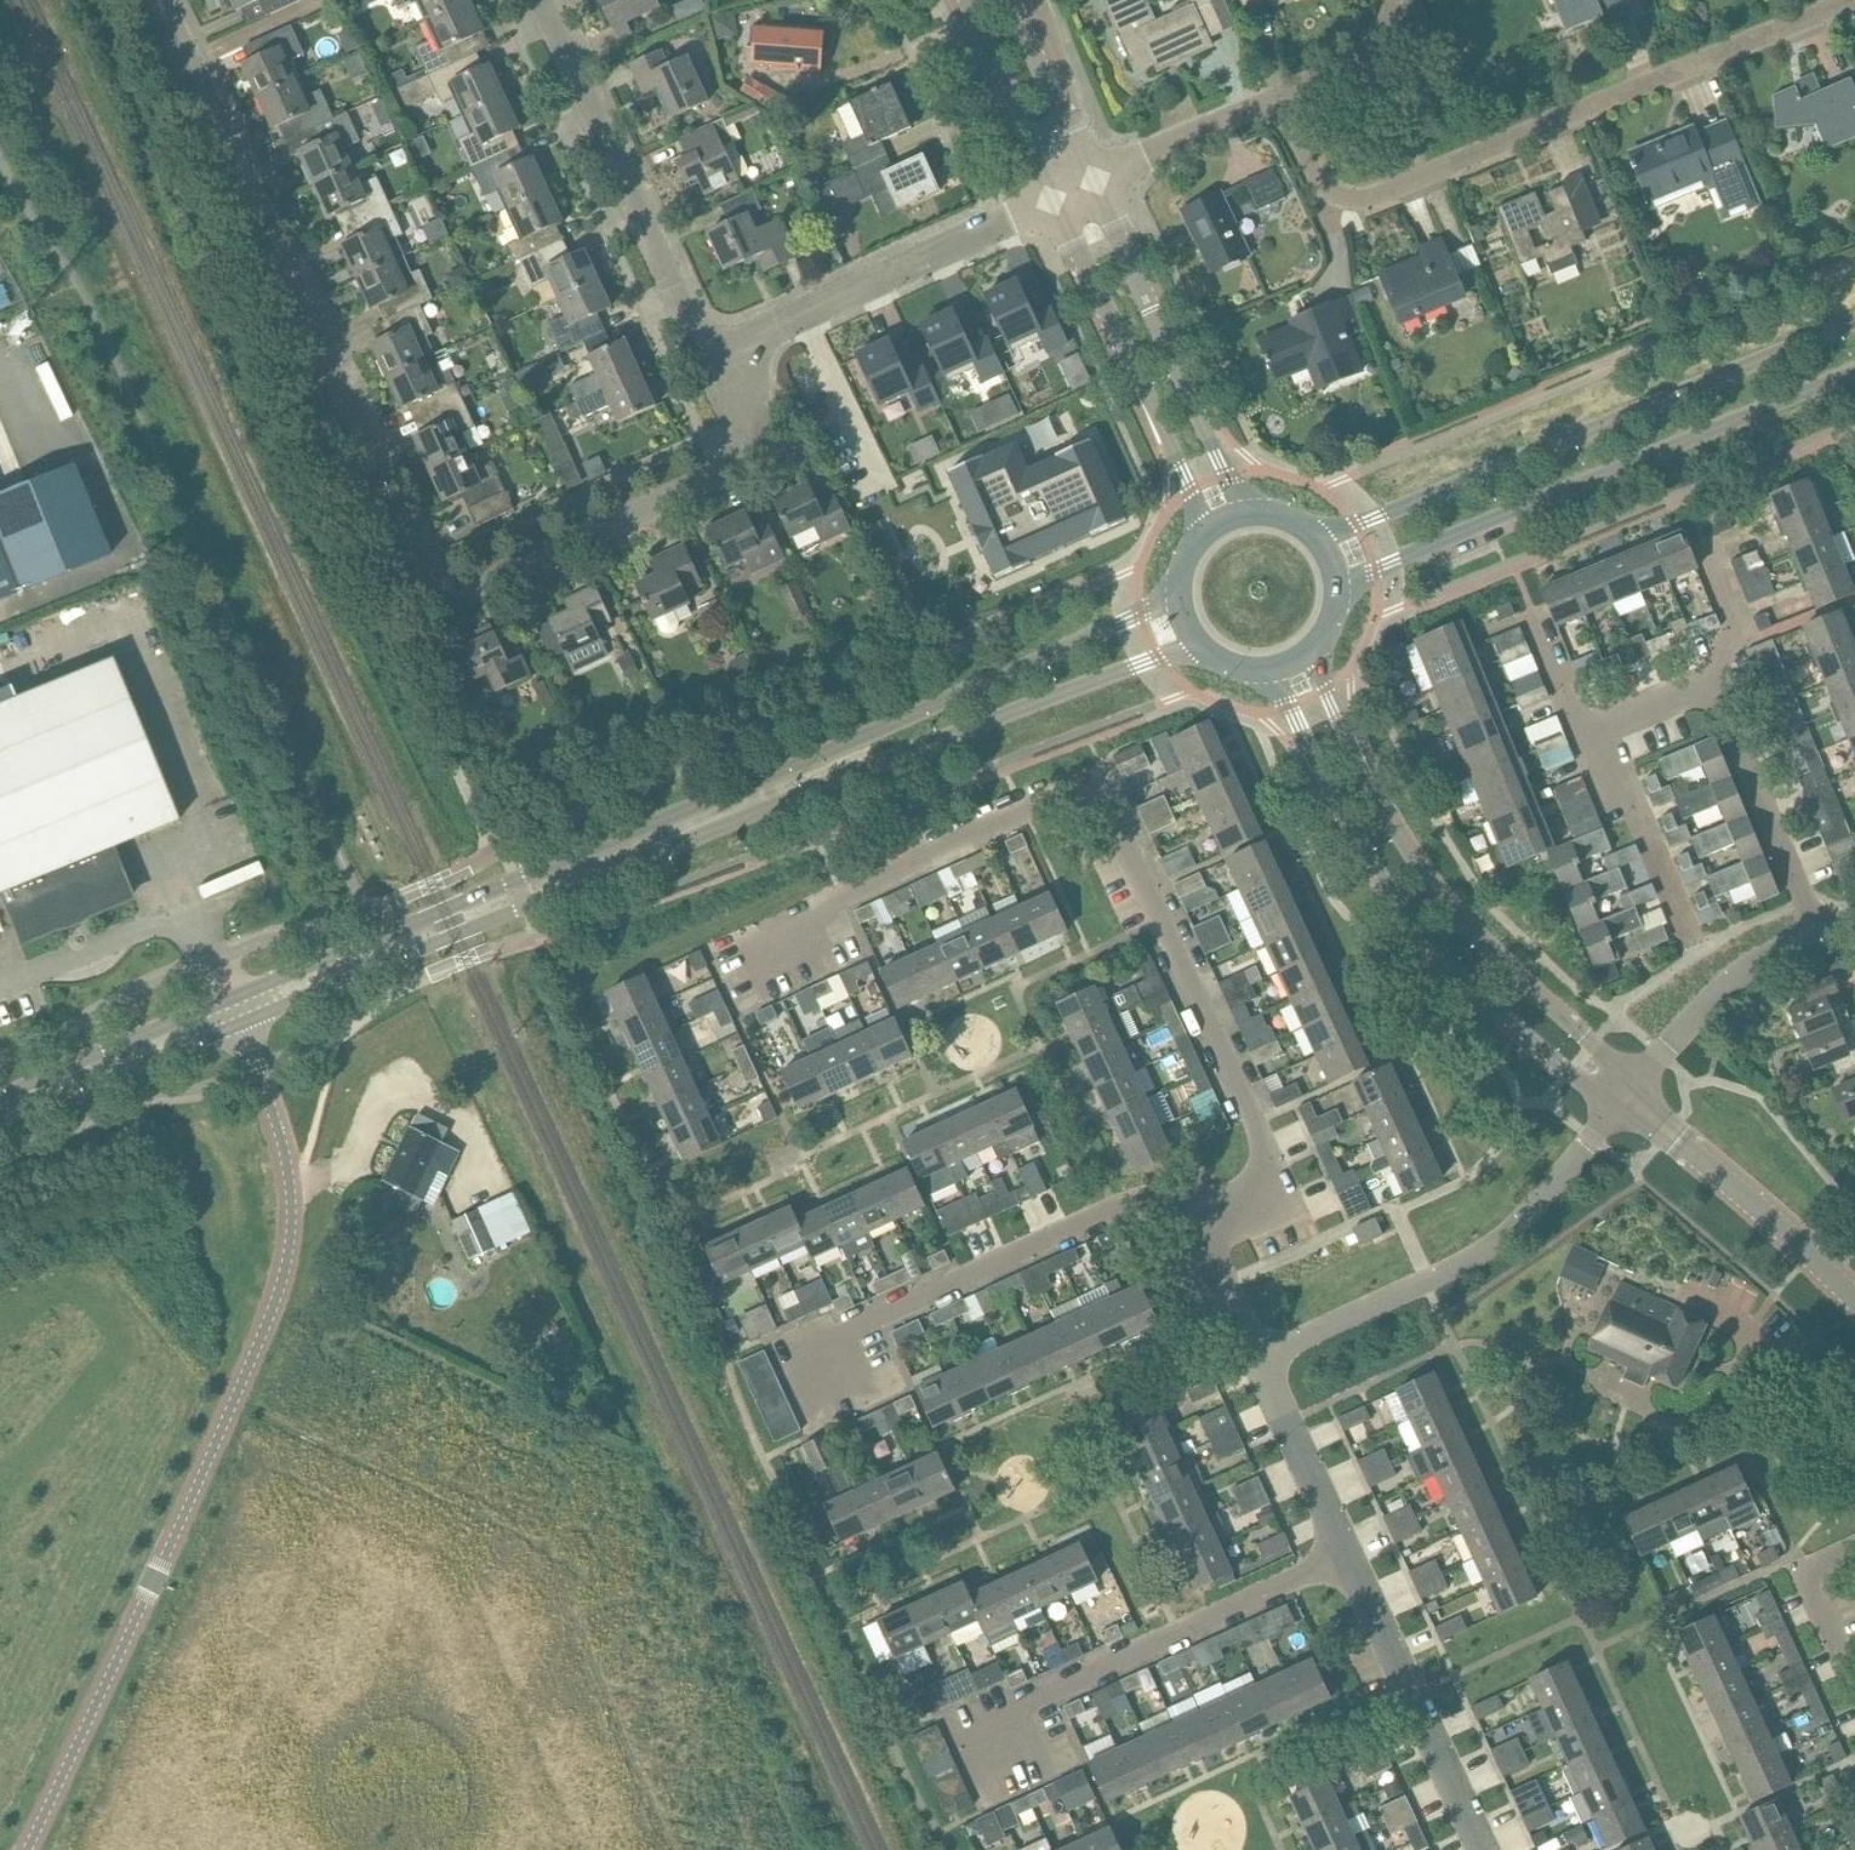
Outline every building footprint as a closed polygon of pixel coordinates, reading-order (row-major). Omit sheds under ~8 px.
[(238,11),(261,0),(233,0),(238,11)] [(302,0),(268,0),(274,12),(268,15),(268,16),(302,0)] [(403,71),(387,79),(393,92),(465,60),(479,54),(478,52),(474,54),(468,40),(484,32),(484,31),(482,32),(469,4),(471,3),(470,0),(427,20),(436,38),(418,47),(430,74),(409,84),(403,71)] [(470,0),(469,0),(396,0),(401,11),(419,2),(427,20),(470,0)] [(620,39),(634,33),(629,22),(662,7),(658,0),(602,0),(620,39)] [(672,8),(679,23),(707,10),(703,0),(690,0),(672,8)] [(1214,9),(1210,0),(1191,0),(1196,11),(1155,28),(1143,0),(1111,0),(1106,2),(1137,72),(1173,55),(1176,63),(1212,46),(1208,38),(1224,31),(1214,9)] [(1568,31),(1603,17),(1606,22),(1635,11),(1631,0),(1555,0),(1568,31)] [(264,56),(246,65),(261,97),(296,81),(300,79),(292,60),(306,54),(293,25),(257,41),(264,56)] [(824,30),(800,28),(759,25),(757,47),(750,47),(749,67),(821,72),(824,30)] [(674,118),(696,107),(710,101),(690,57),(671,65),(664,50),(631,65),(645,94),(650,92),(648,89),(659,84),(674,118)] [(470,112),(504,96),(490,65),(472,74),(465,60),(393,92),(400,107),(406,104),(408,107),(412,106),(416,106),(424,103),(427,99),(439,93),(444,103),(462,95),(470,112)] [(793,100),(751,75),(740,94),(782,118),(793,100)] [(1852,80),(1854,79),(1854,78),(1822,91),(1817,78),(1774,96),(1776,124),(1776,128),(1816,125),(1827,149),(1854,137),(1854,87),(1852,80)] [(295,137),(313,129),(336,118),(323,89),(304,98),(296,81),(261,97),(275,128),(288,122),(295,137)] [(858,99),(837,109),(851,140),(843,144),(855,171),(888,155),(888,154),(887,154),(881,142),(912,128),(892,84),(879,90),(878,88),(873,91),(874,92),(858,99)] [(473,168),(508,152),(501,137),(519,129),(504,96),(470,112),(478,132),(460,140),(473,168)] [(737,142),(730,126),(763,111),(755,105),(726,119),(726,118),(680,139),(689,157),(677,162),(687,184),(699,178),(706,194),(741,178),(727,147),(737,142)] [(320,143),(302,152),(316,183),(351,167),(356,164),(349,147),(362,141),(349,113),(336,118),(313,129),(320,143)] [(1660,142),(1631,154),(1634,162),(1632,163),(1634,169),(1637,168),(1651,202),(1712,177),(1727,213),(1746,205),(1749,212),(1761,207),(1736,145),(1727,122),(1696,135),(1694,128),(1692,129),(1694,133),(1662,146),(1660,142)] [(513,206),(548,190),(533,158),(514,167),(508,152),(473,168),(486,197),(505,189),(513,206)] [(841,206),(867,195),(888,185),(899,209),(920,199),(921,201),(926,198),(925,197),(941,190),(925,154),(894,168),(888,155),(855,171),(855,170),(830,182),(841,206)] [(351,225),(391,206),(378,177),(360,186),(351,167),(316,183),(331,215),(344,209),(351,225)] [(1273,169),(1243,183),(1256,212),(1263,209),(1264,211),(1266,213),(1267,214),(1269,215),(1271,215),(1274,215),(1276,214),(1278,213),(1279,211),(1280,209),(1281,207),(1281,205),(1280,203),(1279,201),(1287,198),(1273,169)] [(1572,247),(1587,241),(1584,232),(1603,224),(1591,196),(1582,173),(1563,181),(1565,186),(1548,192),(1556,212),(1540,218),(1531,194),(1497,208),(1520,266),(1545,256),(1553,276),(1579,265),(1572,247)] [(548,190),(513,206),(527,236),(508,245),(516,262),(521,260),(557,243),(561,241),(561,240),(556,242),(550,228),(562,222),(548,190)] [(759,229),(752,214),(763,209),(754,190),(721,205),(729,223),(709,232),(727,270),(759,255),(766,271),(798,255),(781,219),(759,229)] [(1250,254),(1222,193),(1182,211),(1191,229),(1193,228),(1213,272),(1250,254)] [(359,276),(394,260),(386,243),(405,235),(391,206),(351,225),(358,239),(345,245),(359,276)] [(1465,295),(1452,264),(1442,241),(1421,250),(1424,258),(1382,276),(1402,322),(1465,295)] [(1480,242),(1473,245),(1477,256),(1484,253),(1480,242)] [(562,297),(598,280),(585,251),(566,260),(557,243),(521,260),(533,287),(553,278),(562,297)] [(394,260),(359,276),(374,308),(392,300),(399,315),(434,299),(421,271),(414,274),(405,255),(394,260)] [(563,352),(576,346),(607,332),(606,331),(599,334),(591,316),(611,308),(598,280),(562,297),(570,315),(551,324),(563,352)] [(1018,280),(985,295),(1012,352),(1029,344),(1041,339),(1048,353),(1069,343),(1053,308),(1035,316),(1018,280)] [(1320,389),(1330,385),(1362,372),(1334,303),(1332,304),(1333,306),(1318,313),(1317,311),(1292,321),(1294,327),(1260,341),(1267,357),(1265,358),(1268,364),(1269,363),(1276,380),(1310,366),(1320,389)] [(436,355),(428,336),(435,333),(422,305),(399,315),(386,321),(393,336),(374,344),(389,376),(436,355)] [(954,308),(921,324),(948,381),(977,368),(984,383),(1005,373),(989,338),(972,346),(954,308)] [(577,402),(641,374),(625,339),(591,355),(599,374),(571,387),(577,402)] [(890,339),(857,354),(881,406),(910,392),(920,412),(941,402),(925,367),(907,376),(890,339)] [(523,389),(567,369),(560,354),(516,374),(523,389)] [(450,368),(444,371),(436,355),(389,376),(404,408),(422,399),(429,415),(464,398),(473,393),(469,385),(460,389),(450,368)] [(573,420),(584,415),(585,418),(613,405),(621,422),(656,406),(641,374),(577,402),(567,407),(573,420)] [(464,398),(429,415),(435,429),(417,438),(432,469),(467,453),(473,450),(464,432),(477,426),(464,398)] [(1012,399),(1003,403),(1010,419),(1020,414),(1012,399)] [(574,460),(563,438),(552,413),(536,421),(548,445),(558,467),(574,460)] [(984,456),(949,472),(973,525),(971,526),(982,552),(985,551),(997,578),(1032,563),(1031,560),(1092,533),(1093,536),(1128,520),(1091,439),(1057,455),(1058,457),(1029,470),(1017,444),(985,458),(984,456)] [(515,509),(505,487),(494,463),(476,471),(467,453),(432,469),(446,501),(464,492),(479,524),(477,525),(478,526),(515,509)] [(108,555),(71,463),(0,492),(0,600),(108,555)] [(1821,510),(1809,482),(1809,481),(1772,496),(1779,513),(1774,515),(1778,527),(1821,510)] [(836,493),(835,494),(818,502),(809,483),(774,499),(792,538),(816,527),(823,543),(852,529),(836,493)] [(1796,552),(1832,537),(1821,510),(1778,527),(1783,538),(1789,535),(1796,552)] [(786,559),(777,539),(767,517),(753,523),(747,511),(709,529),(727,569),(748,559),(754,573),(786,559)] [(1732,529),(1727,515),(1727,514),(1714,519),(1720,534),(1732,529)] [(886,528),(871,535),(877,549),(892,542),(886,528)] [(1698,568),(1689,547),(1683,532),(1665,539),(1663,534),(1652,538),(1669,580),(1698,568)] [(1796,552),(1802,569),(1797,571),(1801,582),(1843,565),(1854,560),(1854,558),(1844,532),(1832,538),(1832,537),(1796,552)] [(1641,592),(1669,580),(1652,538),(1641,543),(1643,548),(1627,555),(1641,592)] [(704,586),(695,567),(685,545),(652,561),(658,575),(638,585),(648,607),(655,621),(656,620),(662,631),(666,634),(672,634),(676,632),(679,628),(681,623),(675,611),(690,604),(686,594),(704,586)] [(1613,603),(1641,592),(1627,555),(1610,562),(1608,556),(1597,561),(1613,603)] [(1737,576),(1750,571),(1744,556),(1732,561),(1737,576)] [(1586,614),(1613,603),(1597,561),(1585,566),(1588,571),(1572,578),(1586,614)] [(1854,594),(1843,566),(1843,565),(1801,582),(1806,593),(1811,591),(1819,608),(1854,594)] [(1737,576),(1743,590),(1755,585),(1750,571),(1737,576)] [(1586,614),(1572,578),(1569,572),(1558,577),(1560,583),(1542,590),(1557,626),(1586,614)] [(817,625),(798,580),(780,589),(794,620),(800,617),(806,629),(817,625)] [(611,621),(606,609),(596,586),(579,594),(580,598),(568,604),(570,611),(551,619),(552,621),(538,627),(552,659),(566,652),(568,655),(601,640),(596,628),(611,621)] [(724,596),(710,603),(719,623),(733,617),(724,596)] [(1502,621),(1516,615),(1511,603),(1497,609),(1502,621)] [(1811,658),(1853,641),(1841,612),(1805,627),(1812,644),(1806,647),(1811,658)] [(1760,632),(1773,627),(1767,613),(1755,618),(1760,632)] [(1707,632),(1721,626),(1716,614),(1702,620),(1707,632)] [(1472,646),(1462,624),(1462,623),(1417,641),(1426,665),(1472,646)] [(532,676),(514,639),(513,640),(522,659),(511,665),(492,625),(477,632),(481,640),(463,648),(477,679),(489,673),(498,692),(532,676)] [(1665,650),(1679,644),(1674,631),(1660,637),(1665,650)] [(1651,655),(1665,650),(1660,637),(1646,643),(1651,655)] [(1747,651),(1753,664),(1779,653),(1773,640),(1747,651)] [(1854,672),(1854,646),(1853,641),(1811,658),(1815,669),(1821,666),(1828,683),(1854,672)] [(1518,660),(1532,654),(1527,642),(1513,648),(1518,660)] [(1436,687),(1481,669),(1472,646),(1426,665),(1436,687)] [(1504,666),(1518,660),(1513,648),(1499,654),(1504,666)] [(631,653),(618,660),(627,679),(641,672),(631,653)] [(1610,672),(1623,667),(1618,654),(1605,660),(1610,672)] [(0,704),(0,893),(1,893),(22,942),(130,898),(109,849),(178,821),(112,659),(90,668),(0,704)] [(1595,678),(1610,672),(1605,660),(1590,666),(1595,678)] [(1445,709),(1490,691),(1481,669),(1436,687),(1445,709)] [(1828,683),(1835,700),(1829,702),(1834,714),(1854,705),(1854,672),(1828,683)] [(1770,707),(1793,698),(1787,684),(1764,693),(1770,707)] [(1536,705),(1551,699),(1546,687),(1531,693),(1536,705)] [(1454,732),(1499,713),(1490,691),(1445,709),(1454,732)] [(1522,711),(1536,705),(1531,693),(1517,699),(1522,711)] [(1776,721),(1788,716),(1799,712),(1793,698),(1770,707),(1776,721)] [(1834,714),(1838,724),(1844,722),(1851,739),(1854,738),(1854,705),(1834,714)] [(1463,754),(1508,736),(1499,713),(1454,732),(1463,754)] [(1185,769),(1227,750),(1222,740),(1219,741),(1211,723),(1172,740),(1185,769)] [(1555,750),(1569,744),(1564,732),(1550,738),(1555,750)] [(1473,777),(1518,758),(1508,736),(1463,754),(1473,777)] [(1711,784),(1731,775),(1716,737),(1659,760),(1668,780),(1700,767),(1700,769),(1704,767),(1711,784)] [(1541,756),(1555,750),(1550,738),(1536,744),(1541,756)] [(1793,763),(1805,758),(1799,743),(1787,748),(1793,763)] [(1119,765),(1145,753),(1141,744),(1115,756),(1119,765)] [(1198,797),(1236,779),(1228,762),(1231,760),(1227,750),(1185,769),(1198,797)] [(1119,765),(1125,778),(1151,766),(1145,753),(1119,765)] [(1482,799),(1527,781),(1518,758),(1473,777),(1482,799)] [(1793,763),(1798,777),(1811,772),(1805,758),(1793,763)] [(1662,789),(1657,774),(1646,779),(1652,793),(1662,789)] [(1748,814),(1732,776),(1731,775),(1711,784),(1675,799),(1684,819),(1716,806),(1716,808),(1721,806),(1727,823),(1748,814)] [(1574,795),(1588,789),(1583,777),(1568,783),(1574,795)] [(1211,824),(1252,805),(1248,795),(1244,797),(1236,779),(1198,797),(1211,824)] [(1491,822),(1536,803),(1527,781),(1482,799),(1491,822)] [(1559,801),(1574,795),(1568,783),(1554,788),(1559,801)] [(1145,821),(1171,809),(1165,796),(1139,808),(1145,821)] [(1816,819),(1828,814),(1822,799),(1810,804),(1816,819)] [(1500,844),(1545,825),(1536,803),(1491,822),(1500,844)] [(1224,853),(1263,835),(1254,817),(1257,816),(1252,805),(1211,824),(1224,853)] [(1145,821),(1151,834),(1177,822),(1171,809),(1145,821)] [(1673,813),(1662,818),(1668,832),(1678,828),(1673,813)] [(1764,854),(1748,815),(1748,814),(1727,823),(1691,838),(1700,858),(1732,845),(1733,848),(1737,846),(1744,862),(1764,854)] [(1816,819),(1821,832),(1833,827),(1828,814),(1816,819)] [(1589,834),(1604,828),(1599,816),(1584,822),(1589,834)] [(1500,844),(1493,847),(1502,870),(1548,851),(1555,849),(1545,825),(1500,844)] [(1612,849),(1604,829),(1604,828),(1589,834),(1555,849),(1548,851),(1564,891),(1584,882),(1578,866),(1582,864),(1581,862),(1612,849)] [(1012,854),(1029,846),(1023,834),(1006,842),(1012,854)] [(1241,889),(1282,870),(1277,860),(1274,861),(1266,843),(1228,861),(1241,889)] [(967,860),(973,872),(989,865),(983,852),(967,860)] [(1171,877),(1197,865),(1190,852),(1164,864),(1171,877)] [(1833,861),(1839,875),(1854,868),(1854,852),(1833,861)] [(1689,853),(1678,857),(1684,871),(1695,867),(1689,853)] [(1609,872),(1620,867),(1614,854),(1604,858),(1609,872)] [(1781,894),(1764,855),(1764,854),(1744,862),(1708,877),(1716,897),(1752,882),(1760,903),(1781,894)] [(967,860),(939,873),(951,898),(962,893),(956,880),(973,872),(967,860)] [(1628,888),(1620,868),(1620,867),(1609,872),(1584,882),(1564,891),(1580,930),(1601,921),(1594,905),(1598,903),(1597,901),(1628,888)] [(1212,868),(1201,873),(1207,886),(1218,881),(1212,868)] [(1253,917),(1292,899),(1283,882),(1287,880),(1282,870),(1241,889),(1253,917)] [(1174,885),(1180,899),(1207,886),(1201,873),(1174,885)] [(928,878),(912,886),(917,898),(934,890),(928,878)] [(903,905),(917,898),(912,886),(898,892),(903,905)] [(1705,892),(1694,896),(1700,910),(1711,906),(1705,892)] [(1022,906),(1039,944),(1068,931),(1050,893),(1022,906)] [(1626,911),(1636,907),(1631,893),(1620,897),(1626,911)] [(1266,945),(1308,925),(1303,915),(1300,917),(1292,899),(1253,917),(1266,945)] [(856,912),(861,924),(878,916),(872,904),(856,912)] [(1012,956),(1039,944),(1022,906),(994,919),(1012,956)] [(1626,911),(1580,930),(1596,970),(1621,960),(1614,942),(1633,932),(1641,951),(1670,940),(1663,924),(1646,931),(1636,907),(1626,911)] [(1200,941),(1227,929),(1220,916),(1194,928),(1200,941)] [(984,969),(1012,956),(994,919),(967,932),(984,969)] [(1279,972),(1317,955),(1309,937),(1313,936),(1308,925),(1266,945),(1279,972)] [(1200,941),(1206,954),(1233,942),(1227,929),(1200,941)] [(956,982),(984,969),(967,932),(939,945),(956,982)] [(928,995),(956,982),(939,945),(911,958),(928,995)] [(697,972),(709,967),(701,950),(689,956),(697,972)] [(1292,1000),(1333,981),(1329,971),(1325,972),(1317,955),(1279,972),(1292,1000)] [(1844,961),(1849,973),(1854,971),(1854,957),(1844,961)] [(900,1008),(928,995),(911,958),(883,971),(900,1008)] [(874,974),(869,961),(852,969),(858,981),(874,974)] [(1154,961),(1142,966),(1148,980),(1149,983),(1161,977),(1154,961)] [(1142,966),(1096,987),(1104,1003),(1116,998),(1114,995),(1148,980),(1142,966)] [(1226,997),(1252,985),(1246,971),(1220,984),(1226,997)] [(621,1021),(659,1004),(646,976),(608,993),(621,1021)] [(1803,1040),(1851,1020),(1834,978),(1804,990),(1804,991),(1809,989),(1814,1001),(1791,1011),(1803,1040)] [(813,987),(818,999),(835,992),(829,980),(813,987)] [(1305,1028),(1343,1010),(1335,993),(1338,991),(1333,981),(1292,1000),(1305,1028)] [(1096,987),(1059,1005),(1072,1033),(1121,1011),(1143,1000),(1136,985),(1114,995),(1116,998),(1104,1003),(1096,987)] [(1252,985),(1226,997),(1232,1010),(1256,999),(1258,998),(1252,985)] [(802,1007),(818,999),(813,987),(796,995),(802,1007)] [(715,1012),(727,1006),(720,990),(707,996),(715,1012)] [(1172,1001),(1160,1006),(1168,1022),(1180,1017),(1172,1001)] [(634,1049),(672,1032),(659,1004),(621,1021),(634,1049)] [(757,1013),(761,1022),(762,1025),(779,1018),(773,1005),(757,1013)] [(722,1028),(735,1023),(727,1006),(715,1012),(722,1028)] [(1318,1055),(1359,1036),(1354,1026),(1351,1028),(1343,1010),(1305,1028),(1318,1055)] [(1121,1011),(1072,1033),(1085,1061),(1122,1043),(1134,1038),(1121,1011)] [(1175,1039),(1187,1033),(1180,1017),(1168,1022),(1175,1039)] [(884,1070),(867,1032),(861,1019),(833,1032),(839,1045),(857,1082),(884,1070)] [(884,1070),(913,1056),(895,1019),(867,1032),(884,1070)] [(1851,1020),(1803,1040),(1815,1068),(1837,1059),(1842,1071),(1838,1073),(1838,1075),(1852,1069),(1854,1068),(1854,1029),(1851,1020)] [(1251,1052),(1277,1040),(1271,1027),(1245,1039),(1251,1052)] [(647,1077),(684,1060),(672,1032),(634,1049),(647,1077)] [(1331,1084),(1369,1066),(1360,1048),(1364,1047),(1359,1036),(1318,1055),(1331,1084)] [(1251,1052),(1257,1066),(1283,1053),(1277,1040),(1251,1052)] [(1098,1088),(1135,1071),(1122,1043),(1085,1061),(1098,1088)] [(741,1067),(753,1062),(745,1045),(733,1051),(741,1067)] [(829,1095),(857,1082),(839,1045),(812,1058),(829,1095)] [(1193,1078),(1206,1072),(1198,1056),(1186,1062),(1193,1078)] [(801,1108),(829,1095),(812,1058),(783,1071),(801,1108)] [(660,1104),(697,1087),(684,1060),(647,1077),(660,1104)] [(748,1084),(760,1078),(753,1062),(741,1067),(748,1084)] [(1367,1111),(1405,1094),(1391,1065),(1354,1082),(1367,1111)] [(1110,1116),(1148,1099),(1135,1071),(1098,1088),(1110,1116)] [(1201,1094),(1213,1088),(1206,1072),(1193,1078),(1201,1094)] [(1298,1082),(1285,1088),(1278,1074),(1264,1080),(1277,1108),(1304,1096),(1298,1082)] [(1834,1090),(1846,1120),(1854,1116),(1854,1082),(1834,1090)] [(672,1132),(710,1115),(697,1087),(660,1104),(672,1132)] [(1012,1153),(1013,1153),(1041,1140),(1017,1090),(989,1103),(1012,1153)] [(1380,1138),(1417,1121),(1405,1094),(1367,1111),(1380,1138)] [(1123,1144),(1161,1127),(1148,1099),(1110,1116),(1123,1144)] [(766,1123),(779,1118),(771,1101),(759,1107),(766,1123)] [(1338,1108),(1318,1117),(1311,1102),(1299,1108),(1312,1136),(1344,1122),(1338,1108)] [(1000,1159),(1012,1153),(989,1103),(961,1116),(978,1153),(993,1146),(1000,1159)] [(1210,1139),(1232,1128),(1224,1112),(1202,1122),(1210,1139)] [(450,1188),(444,1185),(461,1152),(443,1142),(449,1129),(419,1114),(386,1181),(427,1201),(428,1198),(436,1202),(441,1192),(447,1195),(450,1188)] [(685,1161),(723,1143),(710,1115),(672,1132),(685,1161)] [(951,1166),(978,1153),(961,1116),(934,1128),(951,1166)] [(1393,1166),(1430,1149),(1417,1121),(1380,1138),(1387,1154),(1374,1160),(1371,1167),(1375,1175),(1393,1167),(1393,1166)] [(1136,1172),(1174,1155),(1161,1127),(1123,1144),(1136,1172)] [(934,1128),(905,1142),(930,1196),(959,1183),(951,1166),(934,1128)] [(1325,1164),(1337,1158),(1330,1142),(1317,1147),(1325,1164)] [(1393,1167),(1406,1195),(1443,1177),(1430,1149),(1393,1166),(1393,1167)] [(1325,1164),(1332,1180),(1344,1175),(1337,1158),(1325,1164)] [(1033,1198),(1049,1191),(1035,1162),(1020,1169),(1027,1186),(1033,1198)] [(897,1220),(926,1206),(908,1169),(880,1182),(897,1220)] [(870,1233),(897,1220),(880,1182),(852,1195),(870,1233)] [(1005,1211),(1033,1198),(1027,1186),(1000,1199),(1005,1211)] [(842,1245),(870,1233),(852,1195),(825,1208),(842,1245)] [(1351,1220),(1363,1214),(1355,1198),(1343,1203),(1351,1220)] [(989,1218),(1005,1211),(1000,1199),(983,1206),(989,1218)] [(797,1221),(798,1221),(791,1207),(763,1220),(780,1258),(807,1245),(797,1221)] [(814,1258),(842,1245),(825,1208),(798,1221),(797,1221),(807,1245),(814,1258)] [(502,1245),(498,1247),(481,1209),(454,1221),(478,1273),(507,1259),(507,1258),(510,1256),(506,1246),(502,1247),(502,1245)] [(960,1217),(943,1224),(949,1237),(966,1229),(960,1217)] [(1376,1219),(1354,1229),(1362,1245),(1383,1235),(1376,1219)] [(753,1270),(780,1258),(763,1220),(735,1233),(753,1270)] [(1121,1242),(1115,1230),(1099,1237),(1104,1249),(1121,1242)] [(724,1284),(753,1270),(735,1233),(707,1246),(724,1284)] [(1059,1255),(1065,1267),(1081,1260),(1076,1248),(1059,1255)] [(929,1258),(935,1270),(951,1262),(946,1250),(929,1258)] [(1598,1264),(1572,1252),(1561,1275),(1588,1287),(1598,1264)] [(1048,1275),(1065,1267),(1059,1255),(1043,1263),(1048,1275)] [(895,1288),(912,1281),(906,1268),(890,1276),(895,1288)] [(1004,1281),(1009,1293),(1026,1286),(1020,1273),(1004,1281)] [(879,1295),(895,1288),(890,1276),(873,1283),(879,1295)] [(1106,1284),(1112,1298),(1131,1340),(1142,1335),(1140,1332),(1159,1324),(1141,1285),(1124,1293),(1118,1278),(1106,1284)] [(993,1301),(1009,1293),(1004,1281),(987,1288),(993,1301)] [(1652,1376),(1678,1388),(1708,1324),(1680,1311),(1681,1309),(1622,1282),(1591,1348),(1630,1366),(1626,1376),(1647,1386),(1652,1376)] [(839,1314),(856,1306),(850,1294),(834,1302),(839,1314)] [(807,1316),(823,1308),(818,1296),(801,1303),(807,1316)] [(1102,1349),(1085,1311),(1079,1298),(1052,1311),(1058,1323),(1057,1324),(1076,1365),(1087,1360),(1085,1357),(1102,1349)] [(1121,1344),(1131,1340),(1112,1298),(1085,1311),(1102,1349),(1120,1341),(1121,1344)] [(948,1307),(954,1319),(970,1311),(964,1299),(948,1307)] [(791,1323),(807,1316),(801,1303),(785,1311),(791,1323)] [(937,1326),(954,1319),(948,1307),(932,1314),(937,1326)] [(726,1323),(732,1335),(740,1331),(734,1319),(726,1323)] [(751,1341),(767,1334),(762,1322),(745,1329),(751,1341)] [(1066,1370),(1076,1365),(1057,1324),(1029,1337),(1047,1375),(1064,1367),(1066,1370)] [(892,1333),(898,1345),(914,1337),(909,1325),(892,1333)] [(1030,1383),(1047,1375),(1029,1337),(1002,1349),(1021,1391),(1031,1386),(1030,1383)] [(1010,1396),(1021,1391),(1002,1349),(974,1362),(992,1400),(1009,1392),(1010,1396)] [(745,1376),(772,1364),(765,1350),(739,1363),(745,1376)] [(974,1408),(992,1400),(974,1362),(946,1375),(965,1416),(976,1412),(974,1408)] [(1207,1363),(1180,1375),(1188,1391),(1214,1378),(1207,1363)] [(752,1389),(778,1377),(772,1364),(745,1376),(752,1389)] [(1448,1402),(1448,1401),(1435,1373),(1398,1391),(1411,1420),(1448,1402)] [(955,1421),(965,1416),(946,1375),(918,1388),(936,1427),(953,1418),(955,1421)] [(758,1403),(784,1390),(778,1377),(752,1389),(758,1403)] [(1214,1378),(1188,1391),(1194,1404),(1220,1392),(1214,1378)] [(764,1416),(790,1404),(784,1390),(758,1403),(764,1416)] [(901,1415),(917,1408),(912,1395),(895,1403),(901,1415)] [(1461,1430),(1461,1429),(1448,1402),(1411,1420),(1424,1447),(1461,1430)] [(770,1429),(796,1417),(790,1404),(764,1416),(770,1429)] [(1132,1451),(1169,1433),(1156,1405),(1119,1422),(1132,1451)] [(1213,1447),(1240,1434),(1226,1406),(1200,1418),(1213,1447)] [(1339,1418),(1345,1432),(1372,1419),(1365,1406),(1339,1418)] [(856,1421),(861,1433),(878,1426),(872,1414),(856,1421)] [(776,1442),(802,1430),(796,1417),(770,1429),(776,1442)] [(845,1441),(861,1433),(856,1421),(839,1429),(845,1441)] [(1474,1458),(1474,1457),(1461,1430),(1424,1447),(1437,1475),(1474,1458)] [(1182,1461),(1169,1433),(1132,1451),(1145,1478),(1182,1461)] [(828,1434),(803,1445),(816,1472),(827,1466),(842,1498),(826,1505),(843,1542),(872,1529),(854,1492),(828,1434)] [(1219,1460),(1246,1448),(1240,1434),(1213,1447),(1219,1460)] [(1365,1474),(1391,1462),(1385,1449),(1359,1461),(1365,1474)] [(927,1503),(956,1490),(938,1453),(910,1466),(927,1503)] [(1195,1489),(1206,1484),(1193,1455),(1182,1461),(1145,1478),(1158,1506),(1195,1489)] [(1487,1485),(1474,1458),(1437,1475),(1449,1502),(1487,1485)] [(1365,1474),(1371,1488),(1397,1475),(1391,1462),(1365,1474)] [(900,1516),(927,1503),(910,1466),(882,1479),(900,1516)] [(1726,1516),(1727,1516),(1754,1503),(1737,1466),(1709,1479),(1726,1516)] [(1239,1502),(1265,1490),(1259,1477),(1233,1489),(1239,1502)] [(872,1529),(900,1516),(882,1479),(854,1492),(872,1529)] [(1698,1529),(1726,1516),(1709,1479),(1681,1492),(1698,1529)] [(1500,1513),(1499,1513),(1487,1485),(1449,1502),(1462,1530),(1500,1513)] [(1208,1517),(1207,1516),(1195,1489),(1158,1506),(1170,1534),(1208,1517)] [(1245,1515),(1271,1503),(1265,1490),(1239,1502),(1245,1515)] [(1670,1542),(1698,1529),(1681,1492),(1653,1505),(1670,1542)] [(1390,1530),(1417,1517),(1411,1504),(1384,1517),(1390,1530)] [(1642,1555),(1670,1542),(1653,1505),(1625,1518),(1642,1555)] [(1220,1544),(1213,1529),(1224,1525),(1219,1511),(1207,1516),(1208,1517),(1170,1534),(1183,1562),(1220,1544)] [(1512,1541),(1500,1513),(1462,1530),(1475,1558),(1512,1541)] [(1390,1530),(1397,1543),(1423,1531),(1417,1517),(1390,1530)] [(1265,1558),(1291,1546),(1285,1532),(1259,1545),(1265,1558)] [(1093,1551),(1101,1547),(1097,1538),(1089,1542),(1093,1551)] [(1488,1586),(1525,1568),(1512,1541),(1475,1558),(1488,1586)] [(1098,1581),(1082,1545),(1081,1543),(1053,1557),(1070,1594),(1098,1581)] [(1237,1580),(1233,1573),(1220,1544),(1183,1562),(1196,1590),(1218,1580),(1221,1587),(1237,1580)] [(1763,1567),(1780,1559),(1774,1547),(1758,1555),(1763,1567)] [(1720,1554),(1712,1558),(1718,1573),(1727,1569),(1720,1554)] [(1042,1607),(1070,1594),(1053,1557),(1025,1570),(1042,1607)] [(1416,1585),(1442,1573),(1436,1560),(1410,1572),(1416,1585)] [(1724,1585),(1740,1578),(1735,1565),(1727,1569),(1718,1573),(1724,1585)] [(1538,1596),(1525,1568),(1488,1586),(1501,1614),(1538,1596)] [(1015,1620),(1042,1607),(1025,1570),(998,1583),(1015,1620)] [(1416,1585),(1422,1598),(1448,1586),(1442,1573),(1416,1585)] [(1708,1593),(1724,1585),(1718,1573),(1702,1580),(1708,1593)] [(970,1596),(971,1596),(964,1582),(936,1595),(953,1632),(952,1633),(959,1646),(987,1633),(970,1596)] [(987,1633),(1015,1620),(998,1583),(971,1596),(970,1596),(987,1633)] [(1778,1607),(1778,1606),(1770,1590),(1758,1596),(1766,1613),(1778,1607)] [(1668,1611),(1684,1603),(1679,1591),(1662,1599),(1668,1611)] [(925,1645),(952,1633),(953,1632),(936,1595),(908,1608),(925,1645)] [(1288,1604),(1271,1611),(1277,1623),(1293,1616),(1288,1604)] [(880,1621),(892,1648),(905,1676),(934,1663),(908,1608),(880,1621)] [(1442,1641),(1468,1629),(1462,1616),(1436,1628),(1442,1641)] [(1690,1661),(1728,1644),(1715,1616),(1678,1633),(1690,1661)] [(880,1621),(865,1628),(877,1655),(892,1648),(880,1621)] [(1232,1630),(1237,1642),(1254,1634),(1248,1622),(1232,1630)] [(1108,1644),(1124,1636),(1118,1624),(1102,1632),(1108,1644)] [(1221,1649),(1237,1642),(1232,1630),(1215,1637),(1221,1649)] [(1784,1652),(1796,1646),(1789,1630),(1777,1636),(1784,1652)] [(1046,1658),(1052,1670),(1068,1663),(1060,1644),(1058,1642),(1055,1635),(1043,1641),(1046,1658)] [(1068,1663),(1084,1655),(1079,1643),(1063,1650),(1068,1663)] [(1703,1689),(1741,1672),(1728,1644),(1690,1661),(1703,1689)] [(1792,1668),(1804,1663),(1796,1646),(1784,1652),(1792,1668)] [(1176,1655),(1182,1667),(1198,1660),(1193,1648),(1176,1655)] [(1165,1675),(1182,1667),(1176,1655),(1160,1663),(1165,1675)] [(1285,1672),(1304,1714),(1314,1709),(1313,1706),(1331,1698),(1313,1659),(1285,1672)] [(1581,1690),(1571,1668),(1569,1662),(1531,1680),(1544,1708),(1581,1690)] [(989,1667),(972,1674),(974,1678),(980,1690),(996,1683),(990,1671),(989,1667)] [(1023,1669),(1007,1677),(1012,1689),(1029,1681),(1023,1669)] [(1294,1719),(1304,1714),(1285,1672),(1257,1685),(1275,1723),(1292,1715),(1294,1719)] [(1716,1717),(1754,1700),(1741,1672),(1703,1689),(1716,1717)] [(1121,1681),(1126,1693),(1143,1685),(1137,1673),(1121,1681)] [(974,1678),(958,1686),(963,1698),(980,1690),(974,1678)] [(1114,1699),(1126,1693),(1121,1681),(1093,1694),(1105,1721),(1121,1714),(1114,1699)] [(1257,1731),(1275,1723),(1257,1685),(1230,1698),(1249,1740),(1259,1735),(1257,1731)] [(1810,1708),(1822,1702),(1814,1685),(1802,1691),(1810,1708)] [(1594,1718),(1581,1690),(1544,1708),(1557,1736),(1594,1718)] [(1472,1707),(1479,1721),(1505,1708),(1499,1695),(1472,1707)] [(935,1696),(918,1704),(924,1716),(940,1709),(935,1696)] [(1238,1744),(1249,1740),(1230,1698),(1202,1711),(1220,1749),(1237,1741),(1238,1744)] [(1065,1707),(1070,1719),(1087,1711),(1081,1699),(1065,1707)] [(1754,1700),(1716,1717),(1729,1745),(1767,1728),(1754,1700)] [(1817,1724),(1829,1718),(1822,1702),(1810,1708),(1817,1724)] [(1202,1757),(1220,1749),(1202,1711),(1174,1724),(1193,1765),(1204,1760),(1202,1757)] [(1607,1746),(1594,1718),(1557,1736),(1570,1763),(1607,1746)] [(1183,1770),(1193,1765),(1174,1724),(1146,1736),(1164,1775),(1181,1767),(1183,1770)] [(918,1750),(944,1738),(938,1725),(912,1737),(918,1750)] [(1779,1756),(1767,1728),(1729,1745),(1742,1773),(1779,1756)] [(1147,1783),(1164,1775),(1146,1736),(1119,1749),(1138,1791),(1148,1786),(1147,1783)] [(924,1763),(950,1751),(944,1738),(918,1750),(924,1763)] [(1498,1763),(1524,1751),(1518,1738),(1492,1750),(1498,1763)] [(1848,1758),(1840,1741),(1828,1747),(1836,1763),(1848,1758)] [(1620,1774),(1607,1746),(1570,1763),(1583,1791),(1620,1774)] [(1128,1795),(1138,1791),(1119,1749),(1090,1762),(1108,1801),(1126,1792),(1128,1795)] [(930,1777),(956,1765),(950,1751),(924,1763),(930,1777)] [(1498,1763),(1504,1777),(1531,1764),(1524,1751),(1498,1763)] [(1367,1779),(1393,1766),(1387,1753),(1360,1765),(1367,1779)] [(1792,1784),(1779,1756),(1742,1773),(1755,1801),(1792,1784)] [(936,1790),(963,1778),(956,1765),(930,1777),(936,1790)] [(1084,1770),(1057,1784),(1069,1811),(1097,1798),(1084,1770)] [(1633,1802),(1620,1774),(1583,1791),(1596,1819),(1633,1802)] [(1829,1796),(1842,1790),(1834,1774),(1822,1780),(1829,1796)] [(942,1803),(969,1791),(963,1778),(936,1790),(942,1803)] [(1345,1793),(1337,1797),(1329,1780),(1292,1797),(1305,1825),(1350,1804),(1345,1793)] [(1044,1788),(1028,1796),(1034,1808),(1050,1800),(1044,1788)] [(948,1817),(975,1804),(969,1791),(942,1803),(948,1817)] [(1524,1819),(1550,1807),(1544,1793),(1518,1805),(1524,1819)] [(1018,1815),(1034,1808),(1028,1796),(1012,1803),(1018,1815)] [(1386,1821),(1413,1809),(1406,1796),(1380,1808),(1386,1821)] [(1754,1845),(1791,1828),(1778,1800),(1741,1817),(1754,1845)] [(1368,1830),(1355,1802),(1351,1804),(1350,1804),(1305,1825),(1316,1849),(1323,1849),(1368,1830)] [(1633,1802),(1596,1819),(1608,1847),(1646,1830),(1633,1802)] [(1524,1819),(1530,1832),(1556,1820),(1550,1807),(1524,1819)] [(1392,1834),(1419,1822),(1413,1809),(1386,1821),(1392,1834)] [(1007,1837),(1005,1832),(995,1811),(977,1819),(989,1845),(1007,1837)] [(1854,1833),(1854,1820),(1852,1814),(1840,1819),(1848,1836),(1854,1833)] [(1095,1835),(1092,1827),(1079,1833),(1082,1841),(1087,1849),(1121,1849),(1111,1828),(1095,1835)] [(1412,1843),(1425,1837),(1421,1827),(1408,1834),(1412,1843)] [(1791,1828),(1754,1845),(1756,1849),(1802,1849),(1791,1828)] [(1368,1830),(1323,1849),(1377,1849),(1368,1830)] [(1430,1846),(1425,1837),(1412,1843),(1416,1849),(1421,1849),(1430,1846)] [(1020,1849),(1053,1849),(1047,1838),(1020,1849)] [(1649,1838),(1623,1849),(1655,1849),(1649,1838)] [(1082,1841),(1062,1849),(1087,1849),(1082,1841)]
